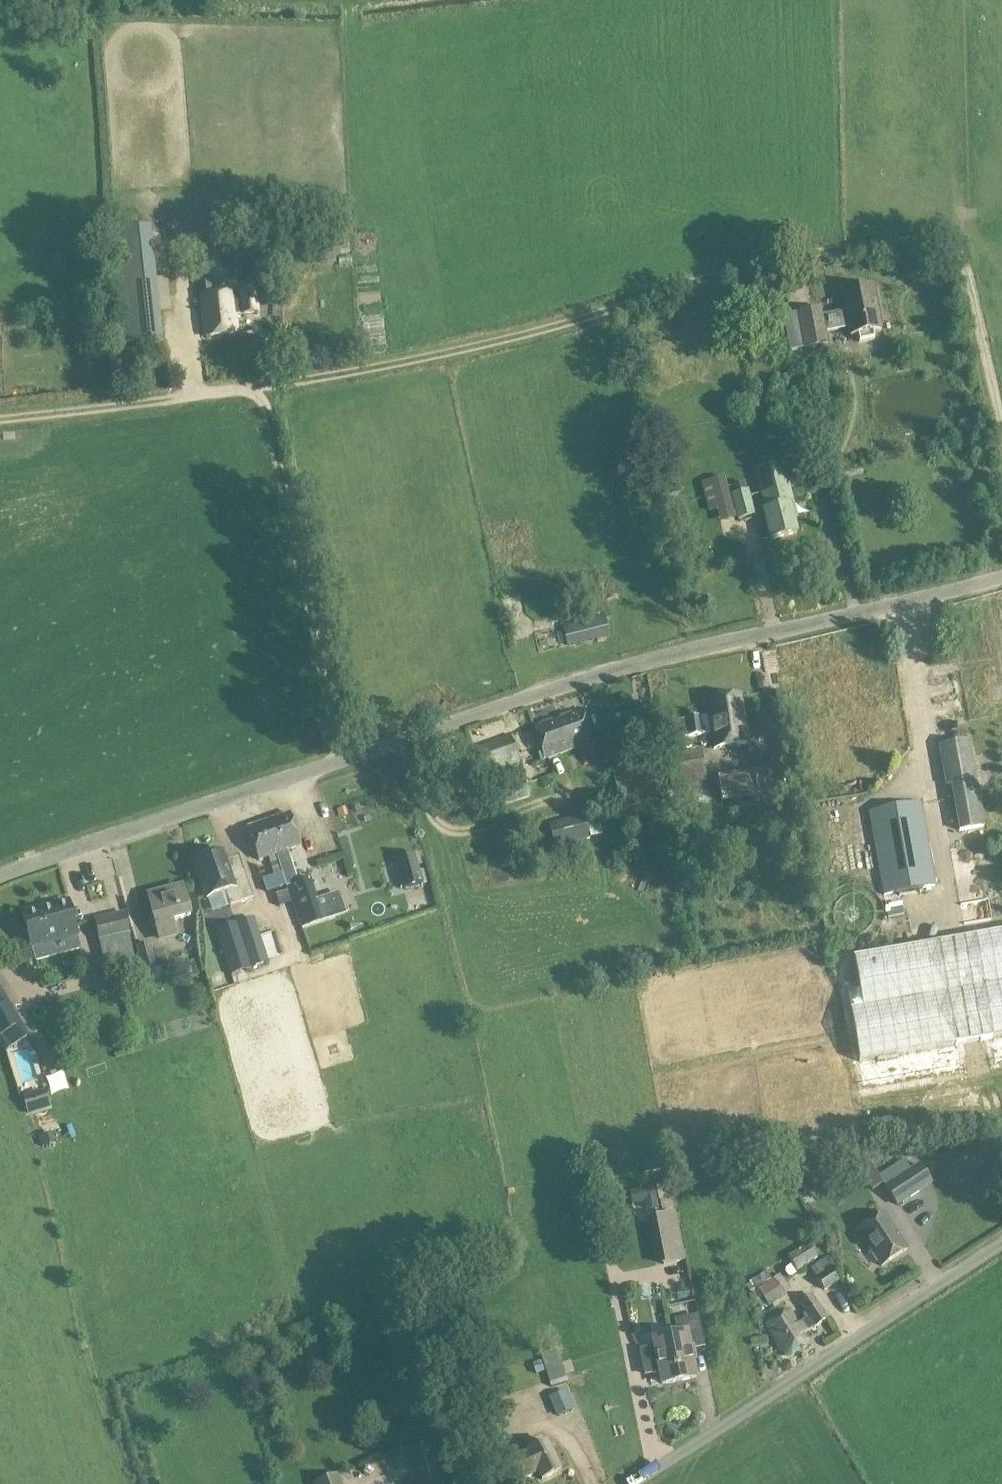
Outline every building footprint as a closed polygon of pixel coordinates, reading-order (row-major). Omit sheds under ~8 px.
[(151,231),(108,236),(119,348),(162,344),(151,231)] [(271,262),(269,242),(229,246),(231,266),(271,262)] [(851,337),(858,336),(860,343),(875,340),(873,333),(881,331),(872,287),(842,293),(846,312),(822,317),(820,310),(799,314),(806,350),(827,346),(825,334),(849,329),(851,337)] [(256,292),(202,298),(206,337),(236,334),(234,316),(258,313),(256,292)] [(783,466),(757,473),(767,512),(765,513),(772,541),(797,535),(793,520),(797,519),(783,466)] [(734,506),(726,477),(702,484),(710,513),(734,506)] [(755,516),(749,491),(732,495),(738,520),(755,516)] [(610,637),(604,616),(534,634),(539,654),(610,637)] [(712,733),(715,749),(749,743),(741,697),(707,703),(710,717),(700,718),(675,722),(678,739),(702,735),(702,734),(712,733)] [(543,751),(539,753),(541,760),(592,742),(581,710),(535,727),(543,751)] [(520,761),(510,735),(481,746),(491,773),(520,761)] [(948,770),(944,771),(947,786),(975,781),(968,743),(944,747),(948,770)] [(671,791),(709,785),(703,751),(676,755),(675,745),(664,747),(671,791)] [(712,776),(719,795),(741,788),(735,769),(712,776)] [(525,782),(513,784),(518,802),(529,799),(525,782)] [(920,804),(870,813),(884,895),(935,886),(920,804)] [(291,815),(248,828),(257,854),(259,862),(268,859),(273,875),(282,873),(286,886),(287,886),(296,883),(291,865),(286,851),(301,846),(291,815)] [(580,817),(549,824),(555,848),(586,840),(580,817)] [(254,898),(245,871),(231,876),(223,851),(195,860),(208,899),(226,893),(230,906),(254,898)] [(415,854),(395,859),(403,889),(423,884),(415,854)] [(318,901),(311,878),(296,883),(287,886),(301,928),(336,917),(330,897),(318,901)] [(191,916),(183,889),(149,899),(160,939),(177,934),(173,921),(191,916)] [(78,936),(77,930),(69,901),(22,914),(23,917),(16,918),(20,933),(27,931),(32,948),(78,936)] [(100,945),(132,937),(125,912),(94,920),(100,945)] [(213,952),(222,979),(265,965),(259,945),(263,944),(255,920),(238,926),(237,921),(215,929),(221,949),(213,952)] [(854,958),(858,983),(846,986),(859,1062),(1001,1038),(1001,933),(854,958)] [(108,969),(136,963),(132,943),(104,950),(108,969)] [(47,962),(68,959),(65,944),(45,948),(47,962)] [(151,944),(137,948),(144,972),(158,968),(151,944)] [(816,944),(798,946),(799,956),(817,955),(816,944)] [(176,965),(179,976),(192,972),(189,961),(176,965)] [(0,988),(0,1037),(8,1049),(30,1036),(0,988)] [(44,1092),(23,1098),(28,1113),(49,1106),(44,1092)] [(919,1191),(907,1172),(885,1186),(897,1206),(919,1191)] [(685,1262),(675,1213),(650,1218),(659,1267),(685,1262)] [(881,1266),(907,1250),(884,1214),(858,1231),(881,1266)] [(799,1252),(791,1237),(784,1241),(777,1230),(767,1236),(782,1261),(788,1257),(796,1271),(818,1258),(810,1245),(799,1252)] [(841,1280),(829,1261),(818,1268),(823,1276),(817,1279),(824,1290),(841,1280)] [(786,1298),(772,1280),(757,1290),(770,1309),(786,1298)] [(671,1308),(692,1303),(690,1294),(669,1300),(671,1308)] [(799,1304),(806,1313),(815,1327),(815,1328),(828,1319),(812,1295),(799,1304)] [(810,1340),(805,1333),(811,1329),(806,1322),(803,1324),(794,1309),(767,1325),(784,1355),(810,1340)] [(662,1384),(696,1377),(692,1360),(695,1360),(693,1349),(690,1349),(689,1345),(702,1343),(697,1316),(675,1320),(678,1333),(653,1338),(656,1351),(642,1354),(646,1374),(660,1371),(662,1384)] [(536,1374),(545,1371),(542,1360),(533,1364),(536,1374)] [(492,1445),(511,1437),(497,1404),(478,1412),(492,1445)] [(412,1448),(421,1483),(435,1483),(441,1482),(430,1443),(412,1448)] [(524,1481),(539,1474),(541,1479),(561,1470),(548,1443),(528,1452),(529,1454),(515,1461),(524,1481)] [(371,1483),(384,1483),(394,1482),(388,1455),(366,1460),(371,1483)] [(312,1483),(352,1483),(347,1472),(312,1483)]
